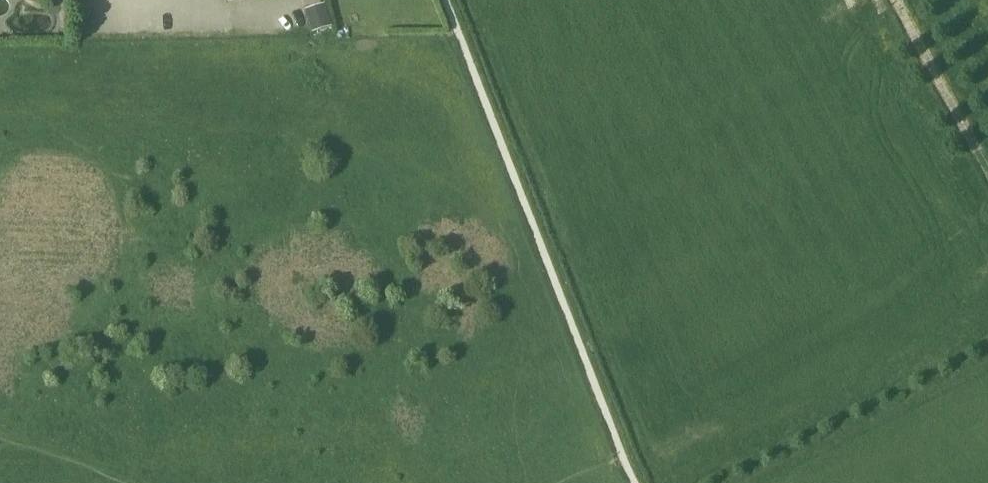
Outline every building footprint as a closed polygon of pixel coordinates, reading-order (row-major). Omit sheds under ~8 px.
[(313,31),(332,25),(326,4),(307,9),(313,31)]
